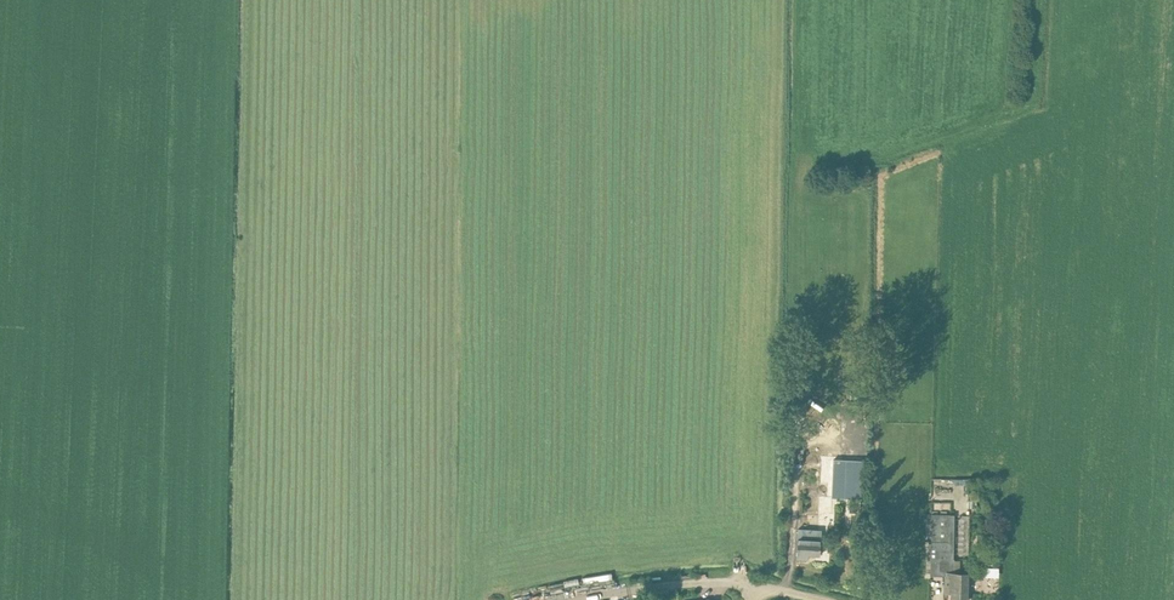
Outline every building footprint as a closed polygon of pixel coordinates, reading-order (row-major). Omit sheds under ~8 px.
[(834,459),(832,498),(845,498),(846,476),(849,476),(850,463),(847,463),(847,460),(834,459)] [(945,564),(944,593),(952,593),(952,599),(967,599),(968,572),(955,571),(955,558),(954,558),(955,515),(950,515),(933,514),(931,563),(945,564)] [(796,558),(808,559),(808,555),(820,555),(821,541),(798,539),(796,558)]
